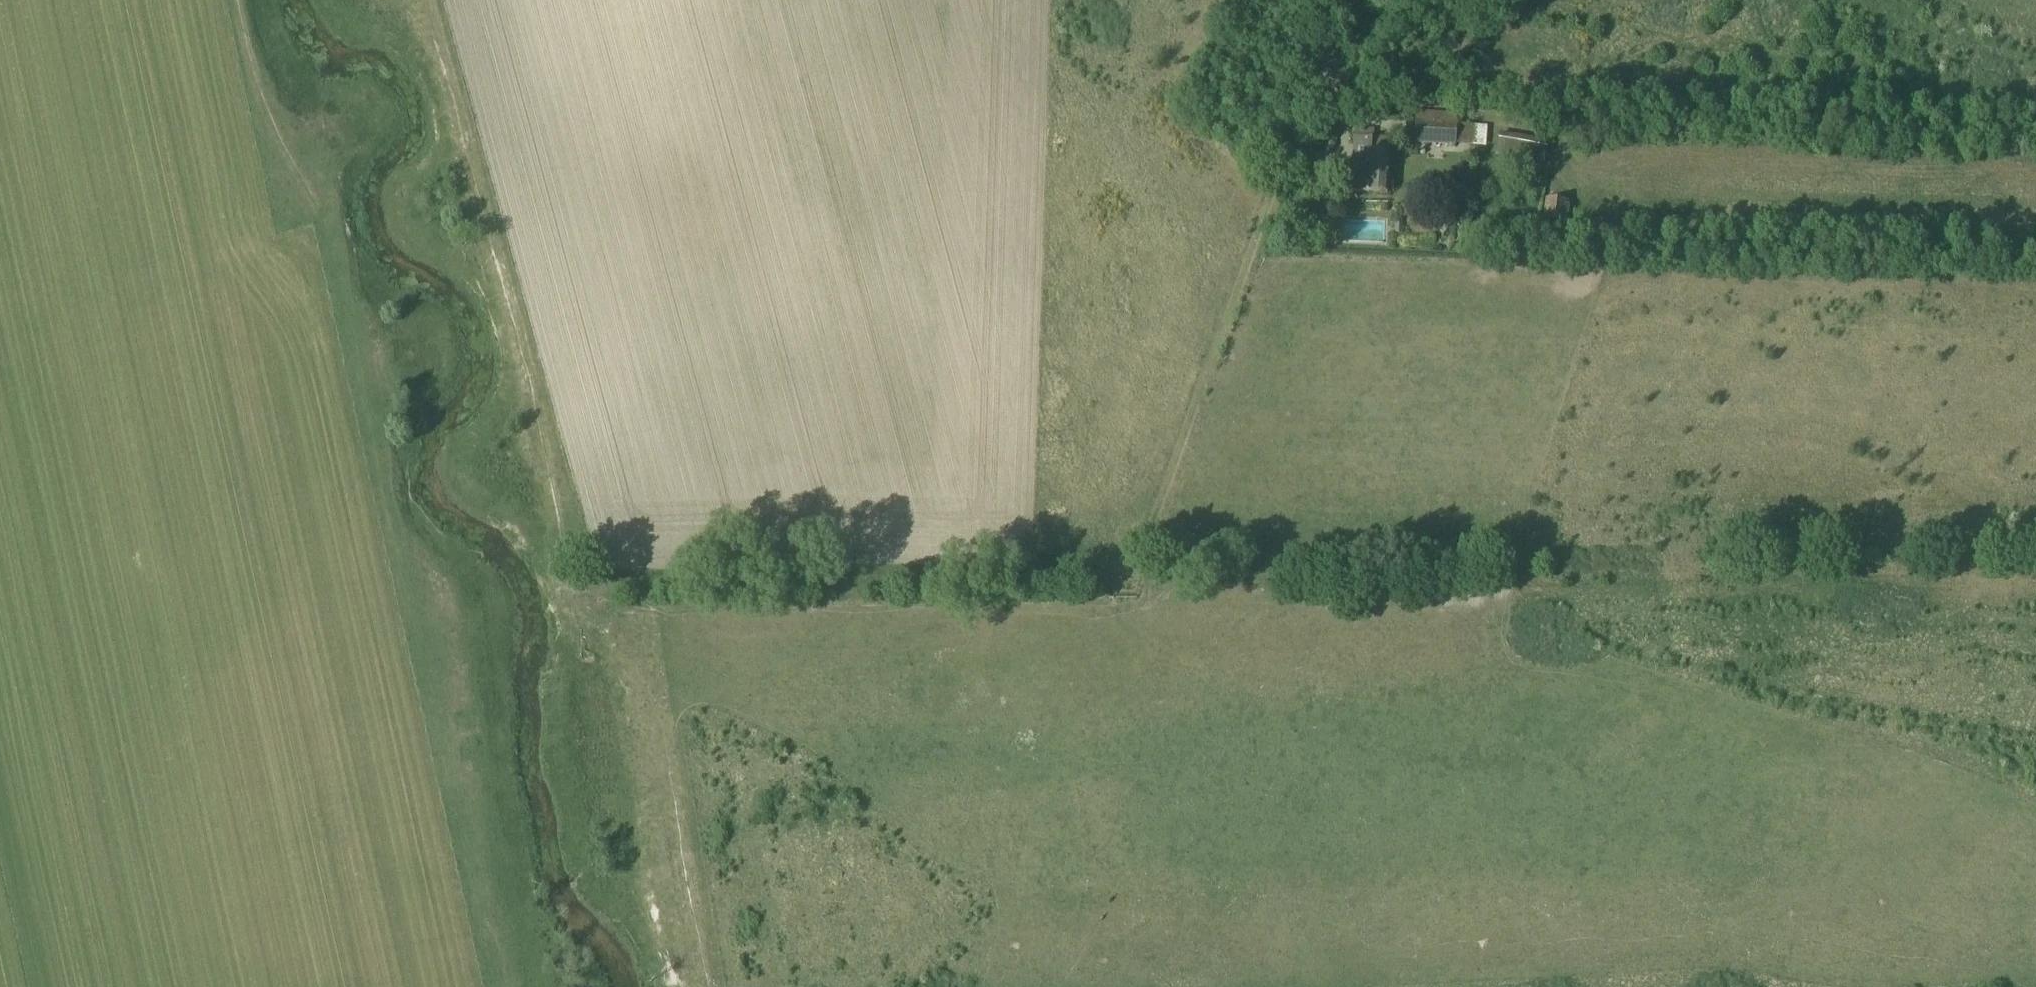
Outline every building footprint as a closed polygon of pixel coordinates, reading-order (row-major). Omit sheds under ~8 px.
[(1455,145),(1455,144),(1476,146),(1478,127),(1457,125),(1458,112),(1418,109),(1416,142),(1455,145)] [(1353,192),(1387,194),(1390,136),(1376,135),(1376,129),(1356,128),(1353,192)] [(1501,132),(1500,137),(1497,155),(1545,163),(1549,141),(1501,132)] [(1571,200),(1546,197),(1543,219),(1568,222),(1571,200)]
